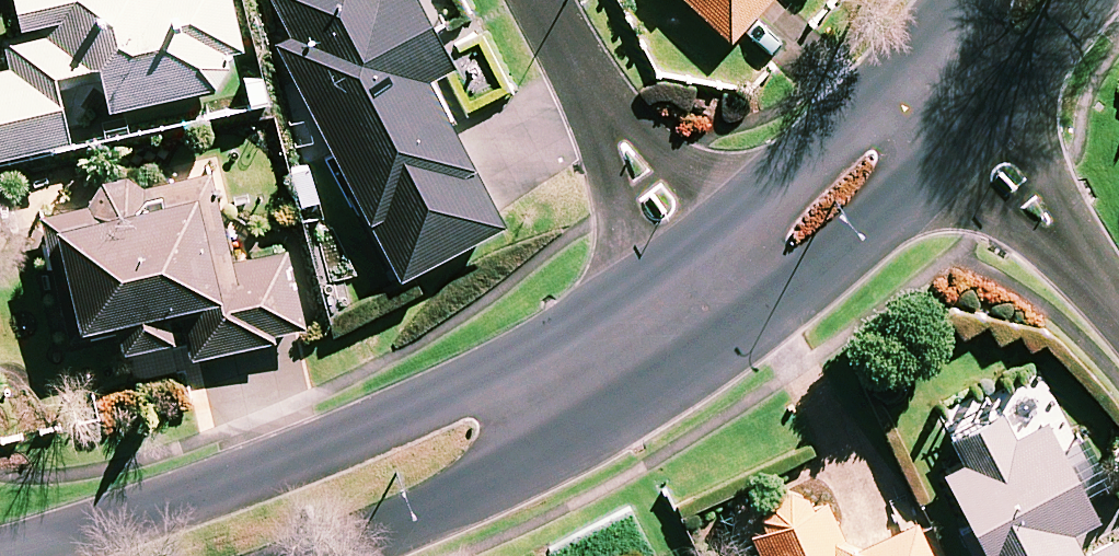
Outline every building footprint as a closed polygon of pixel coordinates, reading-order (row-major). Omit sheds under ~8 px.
[(225,57),(222,43),(241,39),(232,0),(16,0),(22,25),(6,29),(13,62),(0,65),(0,148),(70,132),(58,79),(101,69),(109,101),(217,76),(225,57)] [(294,37),(279,45),(399,269),(502,213),(426,73),(454,58),(423,0),(274,0),(294,37)] [(730,33),(760,0),(693,0),(730,33)] [(231,253),(212,172),(41,211),(70,335),(117,324),(121,340),(184,325),(190,352),(301,326),(282,241),(231,253)] [(1003,397),(949,426),(965,457),(945,468),(972,521),(959,528),(974,555),(1118,555),(1118,534),(1118,531),(1081,550),(1069,527),(1103,510),(1054,413),(1020,429),(1003,397)] [(762,521),(753,525),(751,526),(765,555),(935,555),(917,516),(850,546),(826,492),(818,496),(797,477),(762,493),(762,521)]
